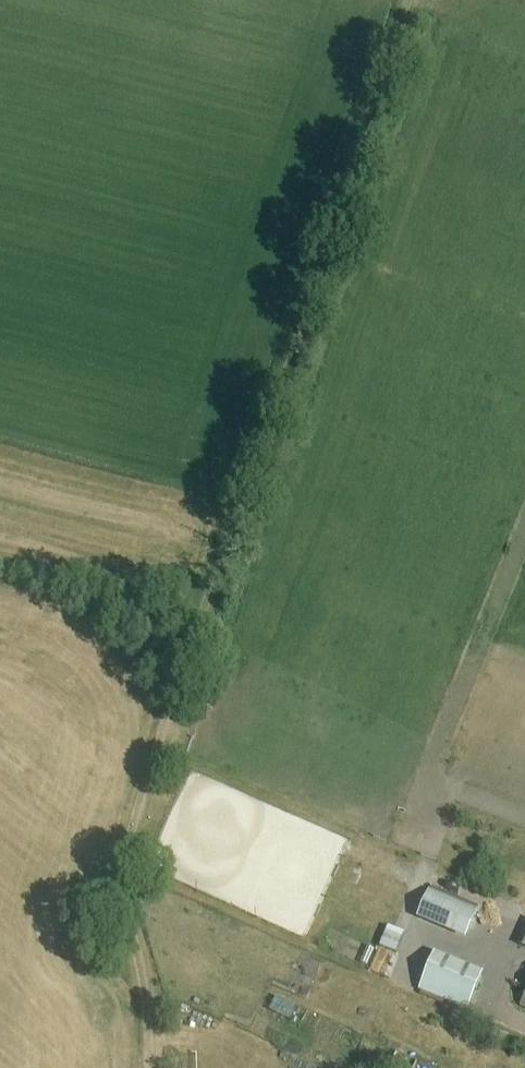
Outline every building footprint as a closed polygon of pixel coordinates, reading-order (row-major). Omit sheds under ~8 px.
[(478,910),(428,890),(416,921),(465,941),(478,910)] [(387,927),(379,947),(397,954),(405,934),(387,927)] [(483,974),(434,952),(418,989),(467,1011),(483,974)]
